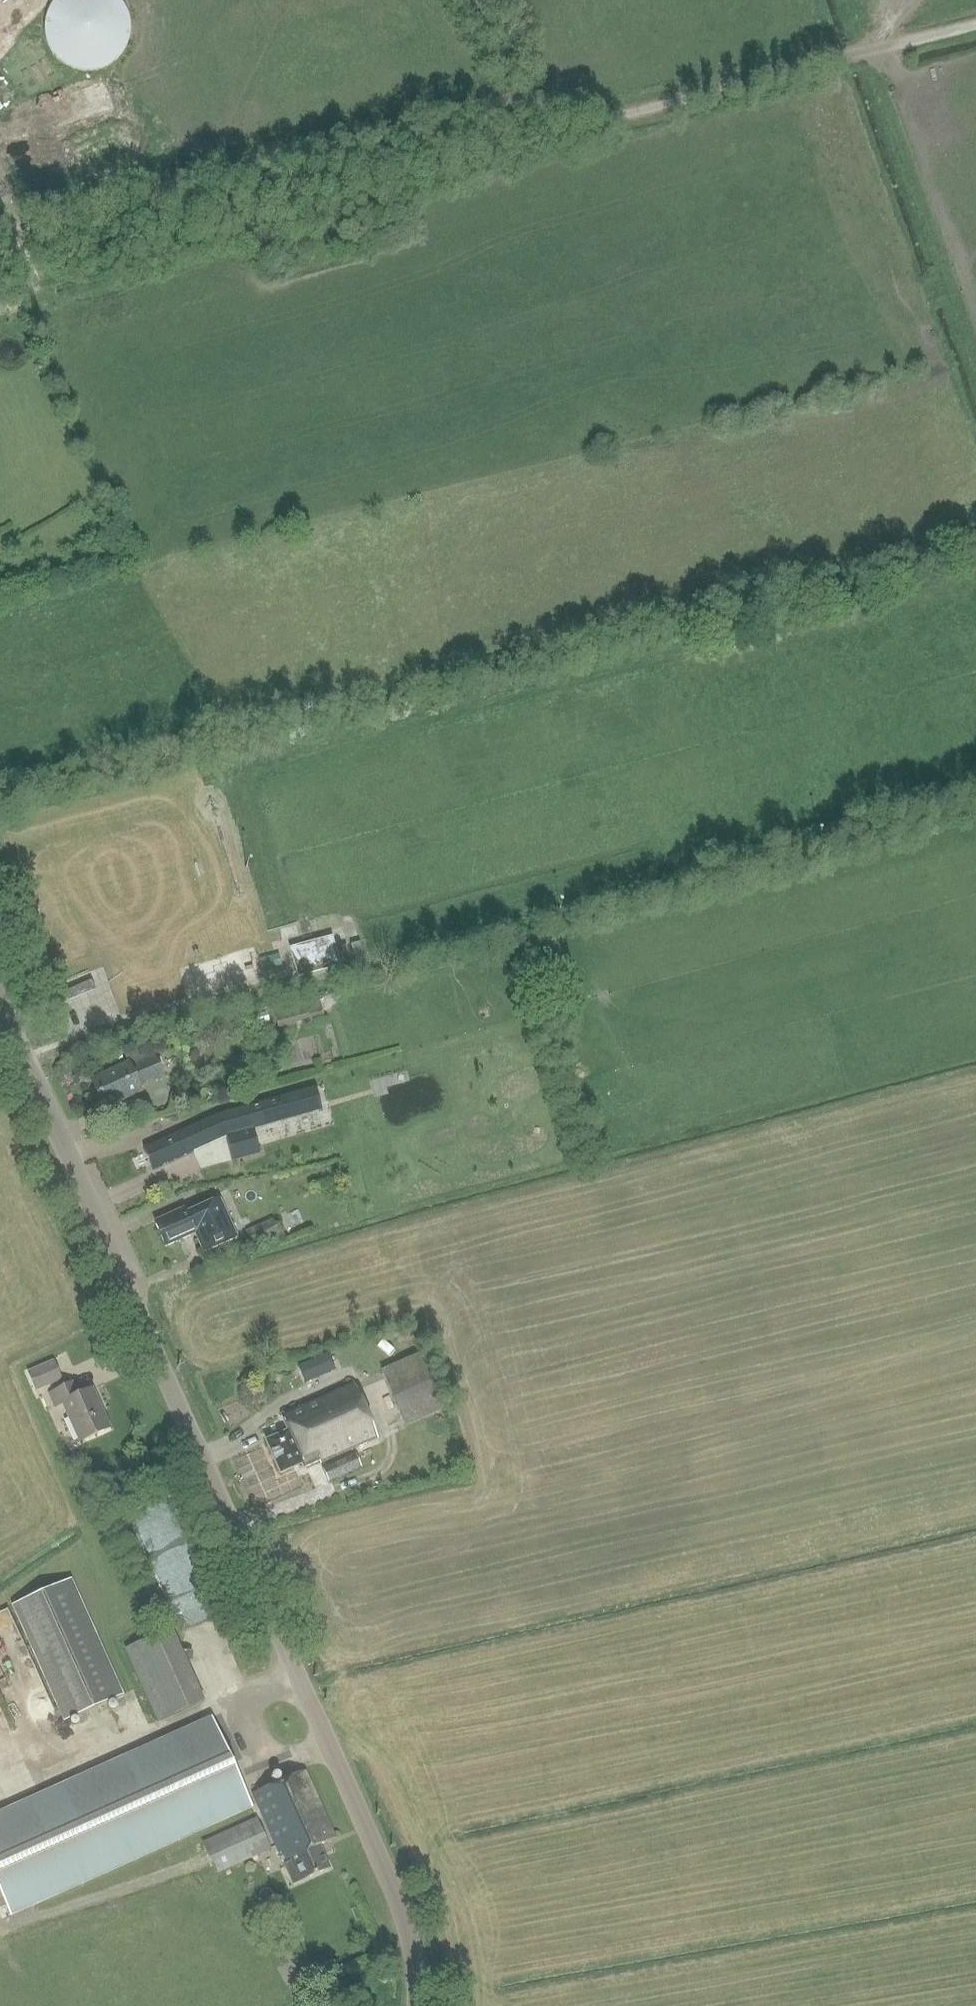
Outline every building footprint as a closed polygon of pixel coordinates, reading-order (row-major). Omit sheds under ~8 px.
[(127,11),(122,3),(118,0),(59,0),(54,5),(49,13),(46,22),(45,32),(47,41),(50,50),(55,58),(62,65),(71,70),(80,73),(90,74),(99,73),(108,69),(116,64),(123,57),(128,49),(131,39),(132,30),(130,20),(127,11)] [(113,104),(105,89),(88,98),(95,113),(113,104)] [(298,978),(339,967),(331,939),(290,950),(298,978)] [(274,1012),(278,1027),(323,1015),(319,1000),(274,1012)] [(250,1017),(252,1026),(270,1021),(268,1013),(250,1017)] [(212,1033),(192,1038),(194,1044),(213,1039),(212,1033)] [(140,1088),(165,1078),(156,1058),(131,1068),(129,1064),(91,1081),(104,1111),(143,1094),(140,1088)] [(224,1114),(209,1121),(216,1136),(229,1133),(238,1162),(266,1153),(258,1130),(327,1111),(320,1087),(224,1114)] [(184,1129),(144,1147),(154,1169),(194,1151),(184,1129)] [(155,1223),(165,1247),(196,1233),(205,1254),(238,1239),(220,1198),(188,1213),(186,1209),(155,1223)] [(275,1217),(247,1231),(255,1246),(283,1233),(275,1217)] [(327,1352),(309,1360),(317,1377),(335,1369),(327,1352)] [(420,1353),(382,1370),(407,1426),(445,1409),(420,1353)] [(54,1360),(28,1371),(37,1391),(62,1380),(54,1360)] [(113,1431),(109,1421),(95,1390),(81,1397),(75,1385),(54,1395),(59,1407),(65,1404),(83,1444),(113,1431)] [(279,1475),(300,1465),(302,1470),(319,1463),(320,1465),(376,1441),(353,1386),(280,1417),(288,1434),(266,1444),(279,1475)] [(356,1454),(322,1469),(328,1482),(362,1467),(356,1454)] [(67,1724),(126,1698),(75,1583),(17,1608),(67,1724)] [(173,1627),(125,1648),(158,1722),(206,1700),(173,1627)] [(26,1722),(44,1713),(40,1705),(31,1709),(27,1702),(18,1706),(26,1722)] [(254,1809),(215,1723),(0,1820),(0,1889),(13,1918),(254,1809)] [(308,1773),(255,1796),(298,1888),(335,1870),(325,1848),(339,1842),(308,1773)] [(257,1817),(202,1842),(216,1874),(271,1850),(257,1817)]
